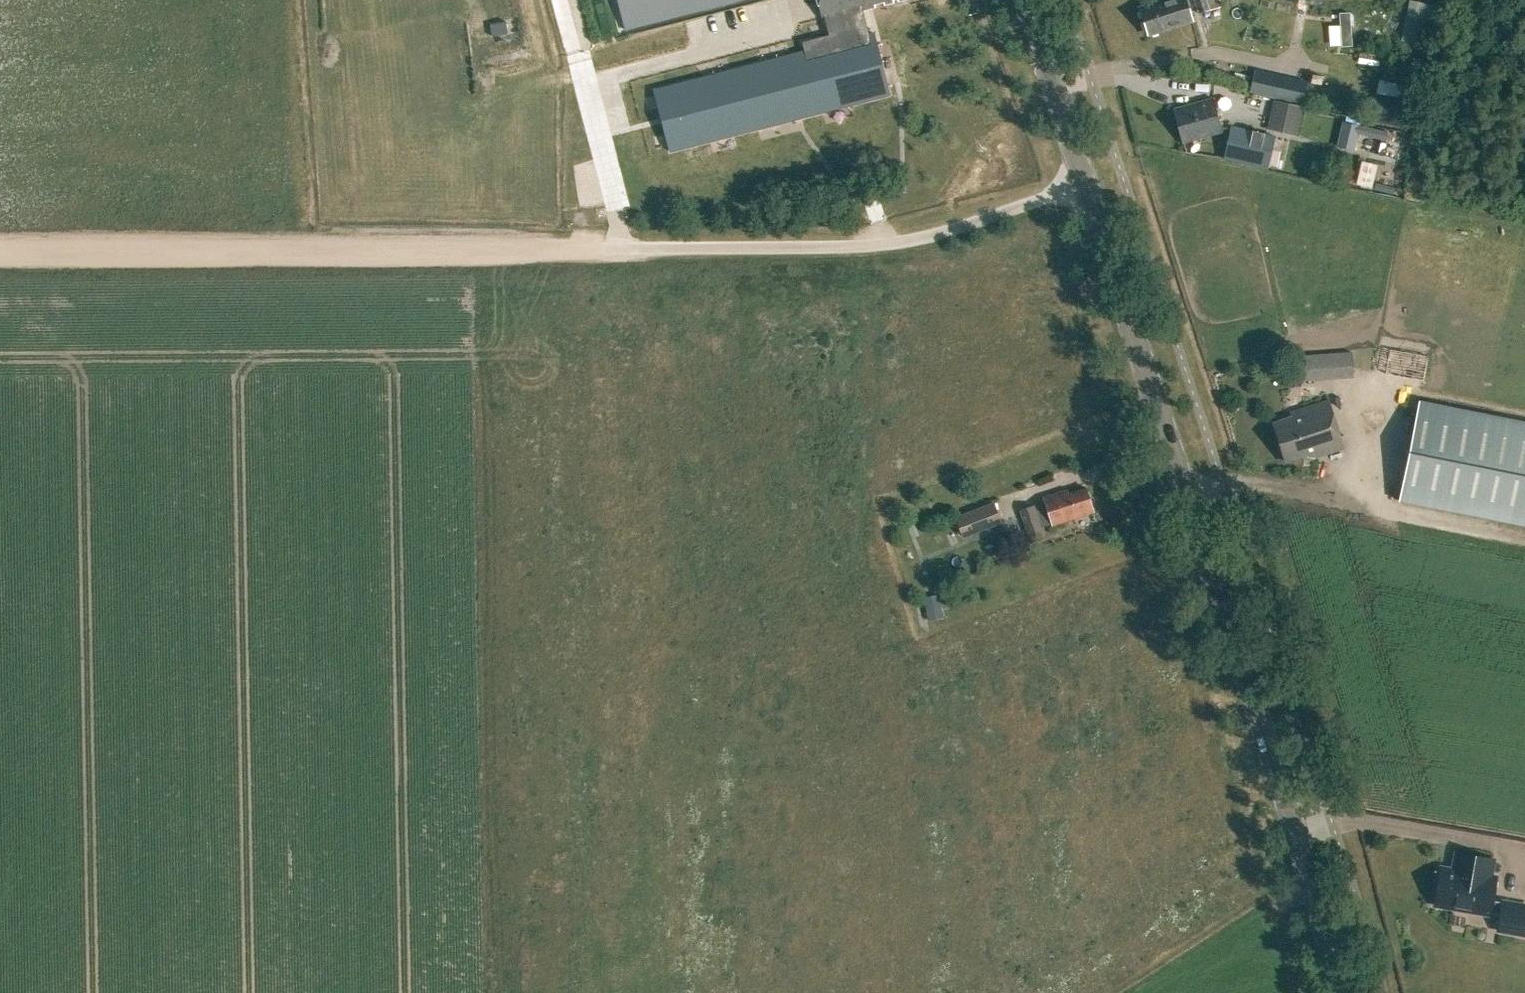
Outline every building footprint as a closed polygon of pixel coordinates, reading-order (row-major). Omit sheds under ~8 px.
[(625,30),(741,0),(618,0),(625,30)] [(884,4),(893,2),(893,0),(818,0),(823,20),(824,19),(828,34),(801,41),(804,51),(773,58),(654,89),(670,151),(889,95),(873,33),(869,34),(862,9),(875,6),(874,4),(883,1),(884,4)] [(1139,7),(1147,34),(1193,19),(1186,0),(1162,0),(1139,7)] [(1199,13),(1221,6),(1219,0),(1195,0),(1199,13)] [(1404,18),(1423,22),(1436,25),(1441,6),(1413,0),(1408,0),(1404,18)] [(1348,13),(1338,13),(1338,24),(1349,24),(1348,13)] [(1302,104),(1307,80),(1279,74),(1274,98),(1302,104)] [(1365,117),(1396,124),(1401,101),(1370,94),(1365,117)] [(1212,98),(1173,108),(1183,142),(1221,131),(1212,98)] [(1274,100),(1268,128),(1296,133),(1302,106),(1274,100)] [(1341,123),(1336,147),(1352,150),(1357,126),(1341,123)] [(1224,157),(1267,167),(1274,135),(1231,126),(1224,157)] [(1327,354),(1315,355),(1316,375),(1328,374),(1327,354)] [(1313,457),(1342,448),(1327,400),(1290,411),(1291,416),(1272,422),(1285,461),(1300,456),(1313,457)] [(1398,500),(1524,525),(1524,422),(1418,400),(1398,500)] [(1087,486),(1071,492),(1070,487),(1045,496),(1047,502),(1023,510),(1034,539),(1047,535),(1043,525),(1054,521),(1055,526),(1096,510),(1087,486)] [(957,516),(964,535),(1001,521),(994,502),(957,516)] [(942,619),(940,607),(924,610),(926,622),(942,619)] [(1449,870),(1442,905),(1462,909),(1463,905),(1479,908),(1478,911),(1498,915),(1504,880),(1497,879),(1501,860),(1466,854),(1463,873),(1449,870)] [(1510,903),(1505,932),(1524,936),(1524,906),(1510,903)]
